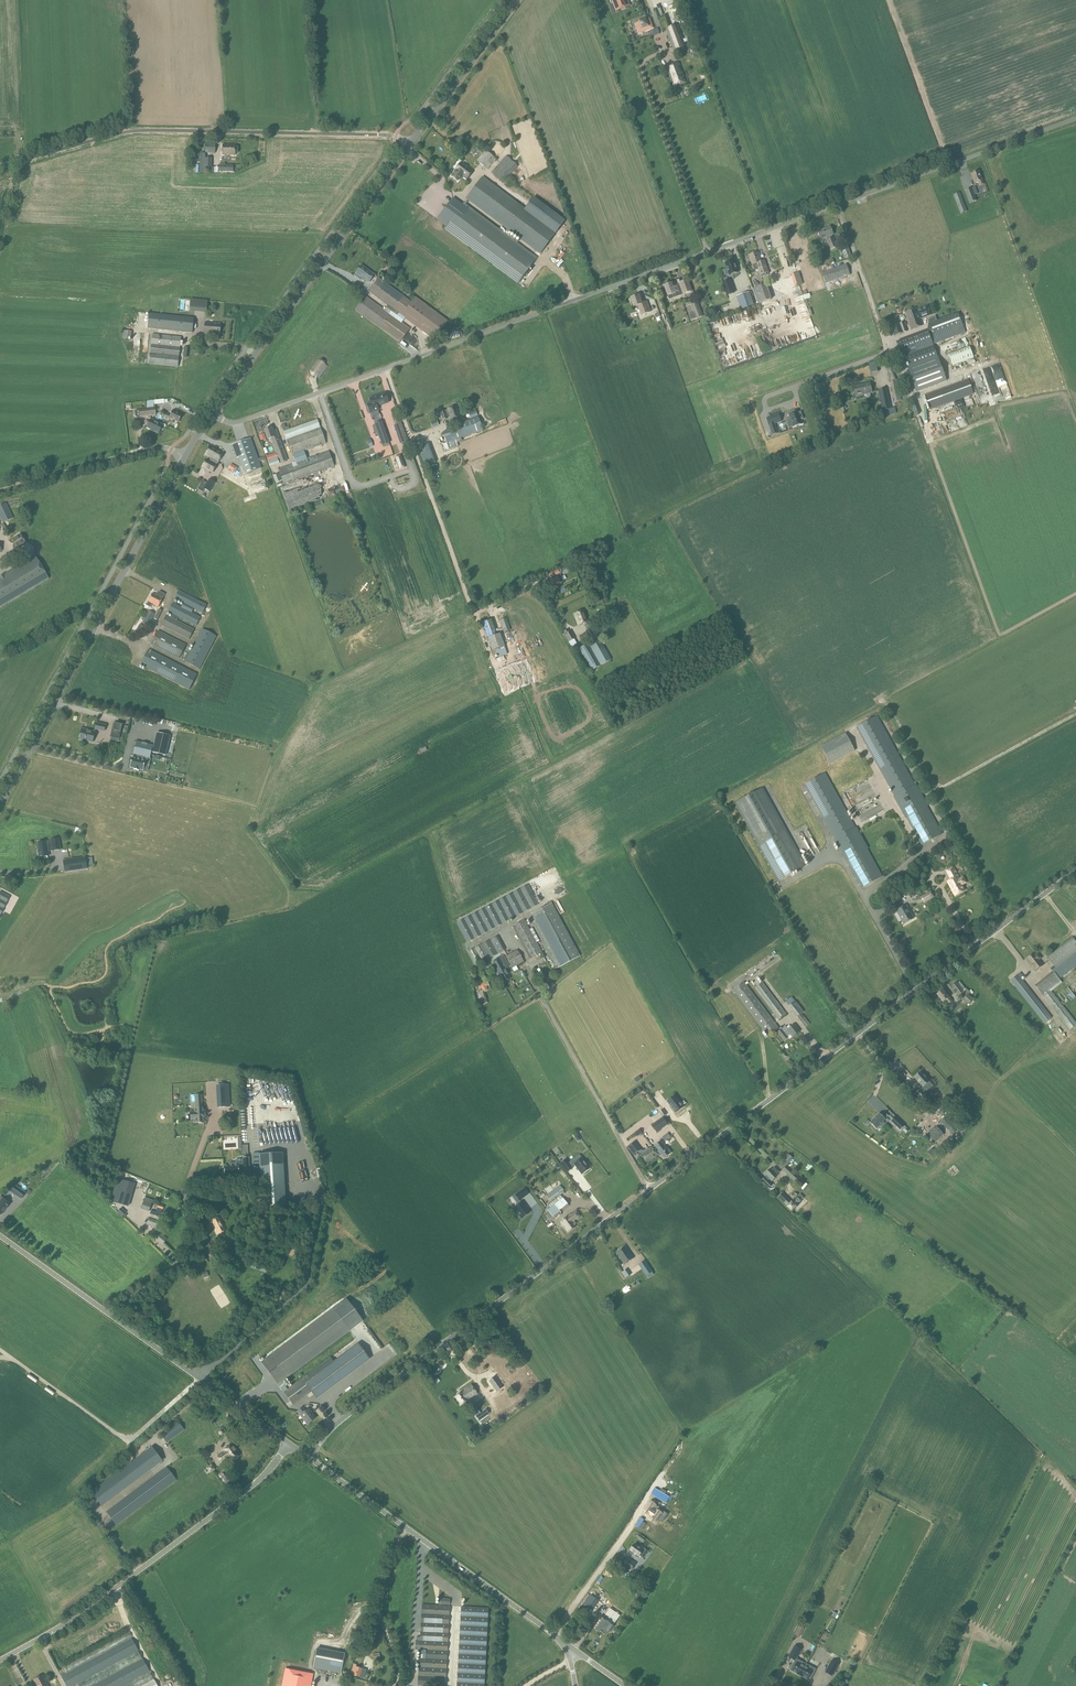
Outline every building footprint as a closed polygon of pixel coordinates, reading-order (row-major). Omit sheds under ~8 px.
[(649,19),(636,24),(639,33),(653,28),(649,19)] [(684,47),(676,26),(668,29),(676,51),(684,47)] [(679,63),(667,67),(674,87),(686,83),(679,63)] [(205,144),(205,153),(215,153),(215,144),(205,144)] [(235,155),(235,145),(223,145),(222,155),(235,155)] [(477,160),(487,170),(496,160),(486,150),(477,160)] [(199,173),(206,173),(214,173),(214,167),(211,167),(211,158),(205,158),(205,154),(200,154),(199,173)] [(502,183),(518,166),(506,156),(491,173),(502,183)] [(462,163),(461,162),(450,177),(456,181),(460,175),(467,179),(473,171),(465,165),(465,164),(464,163),(462,163)] [(984,184),(979,171),(971,174),(974,183),(978,182),(980,185),(984,184)] [(540,253),(555,234),(482,178),(467,199),(540,253)] [(975,187),(964,191),(969,204),(977,200),(975,195),(978,194),(975,187)] [(967,211),(960,193),(953,195),(960,214),(967,211)] [(535,260),(453,199),(437,219),(519,281),(535,260)] [(533,199),(524,210),(555,234),(564,222),(533,199)] [(833,237),(832,236),(834,235),(830,226),(818,231),(820,237),(821,240),(827,238),(827,240),(831,249),(837,247),(833,237)] [(769,272),(765,260),(761,262),(758,253),(749,255),(755,270),(758,269),(761,277),(765,276),(766,274),(766,273),(769,272)] [(822,268),(835,264),(832,258),(820,262),(822,268)] [(729,274),(729,275),(738,273),(734,261),(725,264),(727,269),(725,270),(727,275),(729,274)] [(825,284),(850,275),(847,264),(821,273),(825,284)] [(369,283),(374,275),(361,266),(356,273),(369,283)] [(412,302),(378,278),(368,292),(434,340),(447,321),(415,298),(412,302)] [(672,283),(665,286),(668,296),(675,294),(676,297),(692,291),(688,280),(680,283),(680,285),(673,287),(672,283)] [(541,291),(543,293),(550,286),(548,284),(541,291)] [(758,304),(772,300),(766,284),(753,288),(758,304)] [(798,289),(797,290),(796,286),(790,288),(792,296),(799,294),(798,289)] [(638,306),(642,315),(650,312),(647,301),(642,303),(639,295),(631,298),(634,307),(638,306)] [(736,301),(741,314),(755,310),(750,296),(736,301)] [(207,302),(191,300),(190,311),(206,313),(207,302)] [(691,320),(697,318),(701,317),(696,303),(692,304),(695,313),(689,315),(691,320)] [(916,309),(906,313),(912,330),(922,326),(920,319),(931,316),(927,306),(916,310),(916,309)] [(169,315),(149,313),(147,328),(156,329),(192,333),(194,317),(169,315)] [(900,353),(904,352),(910,366),(907,367),(916,392),(945,381),(946,380),(932,341),(965,329),(958,313),(929,324),(928,331),(896,342),(900,353)] [(404,323),(399,319),(397,321),(392,317),(390,319),(400,327),(404,323)] [(669,332),(696,325),(694,320),(667,328),(669,332)] [(899,320),(890,323),(894,336),(908,331),(904,322),(900,323),(899,320)] [(220,337),(221,324),(205,323),(204,334),(214,335),(214,336),(220,337)] [(658,325),(631,333),(632,337),(659,328),(658,325)] [(672,341),(699,332),(697,328),(686,331),(685,330),(683,331),(684,333),(671,338),(672,341)] [(635,345),(662,336),(661,332),(634,341),(635,345)] [(181,337),(152,334),(149,364),(178,367),(181,337)] [(660,343),(637,350),(638,353),(665,345),(663,339),(659,340),(660,343)] [(958,343),(947,347),(950,356),(951,359),(958,357),(956,351),(960,349),(958,343)] [(641,361),(668,353),(665,345),(652,350),(653,354),(644,357),(643,355),(639,356),(641,361)] [(681,368),(709,360),(706,351),(679,358),(680,365),(681,368)] [(644,369),(671,362),(669,355),(658,358),(642,363),(644,369)] [(310,375),(313,377),(318,377),(326,366),(325,361),(322,359),(318,359),(310,371),(310,375)] [(673,364),(677,373),(681,371),(679,365),(676,366),(675,363),(673,364)] [(684,375),(711,366),(710,363),(700,366),(699,364),(683,370),(684,375)] [(686,381),(713,373),(712,369),(699,374),(699,372),(696,373),(690,375),(690,374),(684,376),(686,381)] [(332,370),(321,374),(323,377),(318,379),(318,381),(334,377),(332,370)] [(693,383),(688,385),(688,388),(715,379),(714,376),(700,380),(700,378),(693,381),(693,383)] [(968,379),(925,395),(931,410),(974,393),(968,379)] [(895,402),(901,400),(897,381),(890,382),(895,402)] [(691,394),(718,386),(717,382),(700,388),(690,391),(691,394)] [(859,386),(859,385),(854,386),(856,396),(864,395),(864,394),(871,392),(869,384),(859,386)] [(693,401),(721,393),(719,389),(700,395),(700,393),(694,395),(695,398),(692,399),(693,401)] [(886,389),(879,390),(883,411),(882,411),(883,416),(896,414),(895,408),(890,409),(886,389)] [(377,407),(388,403),(385,393),(373,397),(377,407)] [(722,396),(706,401),(705,399),(700,401),(694,402),(696,408),(723,399),(722,396)] [(378,410),(377,407),(373,397),(370,399),(371,403),(367,405),(370,413),(378,410)] [(660,414),(687,405),(686,402),(659,410),(660,414)] [(694,406),(689,408),(695,423),(700,421),(694,406)] [(456,407),(439,413),(442,421),(450,418),(451,421),(460,417),(456,407)] [(147,409),(148,416),(156,415),(155,408),(147,409)] [(140,417),(148,416),(147,409),(140,409),(140,417)] [(178,423),(182,415),(173,411),(171,416),(167,414),(165,417),(170,420),(171,419),(178,423)] [(801,420),(803,419),(801,412),(798,413),(798,411),(789,414),(793,427),(802,424),(801,420)] [(398,414),(392,416),(395,425),(394,425),(400,444),(408,441),(398,414)] [(774,424),(774,423),(781,420),(779,414),(767,418),(769,426),(770,425),(774,424)] [(161,430),(163,427),(162,426),(163,425),(151,419),(147,428),(151,430),(154,432),(159,434),(161,430)] [(292,456),(326,444),(317,419),(284,432),(292,456)] [(462,441),(461,438),(483,430),(479,420),(456,428),(443,433),(449,450),(458,446),(457,443),(462,441)] [(382,446),(389,443),(382,422),(375,424),(382,446)] [(288,461),(280,439),(279,439),(276,430),(273,431),(272,428),(264,431),(268,439),(274,437),(275,441),(272,442),(280,464),(288,461)] [(271,450),(270,444),(266,445),(264,438),(259,439),(260,444),(263,444),(265,451),(271,450)] [(244,475),(261,468),(259,463),(261,462),(260,459),(258,460),(251,439),(232,446),(236,458),(243,456),(246,465),(241,467),(244,475)] [(211,459),(217,462),(218,462),(223,453),(210,446),(205,455),(211,459)] [(335,466),(329,451),(278,469),(284,485),(335,466)] [(401,455),(395,457),(399,469),(406,467),(401,455)] [(266,461),(268,465),(278,462),(276,457),(266,461)] [(215,465),(217,462),(211,459),(210,462),(206,460),(203,467),(213,472),(217,465),(215,465)] [(238,468),(231,464),(228,469),(235,472),(238,468)] [(279,477),(273,480),(276,488),(282,485),(279,477)] [(210,492),(215,482),(209,479),(206,485),(202,483),(198,489),(202,492),(204,489),(210,492)] [(6,503),(0,506),(0,517),(3,523),(13,518),(6,503)] [(342,512),(344,518),(352,515),(351,509),(342,512)] [(15,550),(26,543),(20,534),(9,541),(15,550)] [(35,556),(0,576),(0,608),(49,579),(35,556)] [(563,568),(564,571),(565,573),(573,568),(571,564),(563,568)] [(561,573),(562,572),(560,569),(558,570),(549,574),(551,580),(549,581),(552,587),(564,581),(560,575),(561,574),(561,573)] [(207,605),(179,590),(174,599),(183,604),(181,607),(173,602),(168,611),(196,626),(201,617),(192,612),(194,609),(202,613),(207,605)] [(153,593),(148,602),(146,605),(150,607),(151,605),(153,606),(154,605),(158,607),(162,598),(163,599),(165,594),(159,591),(157,596),(153,593)] [(601,598),(592,602),(593,603),(590,604),(591,607),(594,606),(594,607),(603,603),(601,598)] [(154,619),(157,620),(162,611),(159,609),(154,619)] [(578,625),(588,621),(584,610),(574,614),(578,625)] [(149,626),(155,614),(149,611),(142,623),(149,626)] [(194,629),(166,615),(161,625),(189,640),(194,629)] [(504,632),(511,630),(506,618),(500,620),(504,632)] [(483,623),(486,634),(487,634),(488,638),(492,650),(495,649),(498,658),(507,655),(504,646),(505,646),(500,634),(496,635),(494,631),(495,631),(491,620),(483,623)] [(141,640),(147,628),(141,625),(135,637),(141,640)] [(185,662),(200,669),(217,636),(202,629),(185,662)] [(571,647),(578,644),(571,631),(569,632),(568,629),(563,632),(571,647)] [(186,645),(158,631),(151,644),(179,659),(186,645)] [(611,660),(599,638),(580,649),(593,670),(611,660)] [(140,665),(189,690),(197,674),(149,649),(140,665)] [(526,659),(495,671),(504,694),(535,682),(526,659)] [(922,846),(943,834),(928,807),(928,806),(916,784),(915,785),(877,716),(856,727),(894,796),(893,797),(905,819),(906,818),(922,846)] [(105,732),(106,725),(96,722),(94,730),(105,732)] [(121,732),(123,724),(113,722),(112,730),(121,732)] [(80,739),(92,742),(95,732),(82,729),(80,739)] [(165,756),(170,736),(157,733),(152,753),(165,756)] [(821,747),(831,764),(855,751),(846,734),(821,747)] [(133,754),(137,755),(148,758),(150,758),(149,758),(152,746),(153,746),(153,745),(137,742),(136,742),(137,742),(134,754),(133,754)] [(143,771),(146,761),(147,762),(148,758),(137,755),(136,758),(133,758),(133,757),(132,757),(131,762),(131,763),(130,768),(130,767),(134,768),(134,769),(135,770),(135,769),(138,769),(138,770),(139,771),(139,770),(139,769),(143,770),(143,771)] [(834,840),(846,862),(847,861),(862,888),(883,877),(868,849),(869,849),(857,827),(856,828),(825,773),(804,785),(834,840)] [(843,798),(847,804),(856,799),(854,796),(859,793),(861,796),(866,793),(862,787),(843,798)] [(806,866),(763,788),(735,803),(778,881),(806,866)] [(866,802),(856,808),(857,811),(868,805),(866,802)] [(879,809),(857,823),(859,826),(876,815),(875,813),(879,811),(880,813),(881,812),(879,809)] [(801,836),(796,838),(800,848),(805,846),(801,836)] [(46,841),(38,843),(39,852),(38,852),(38,853),(38,857),(39,857),(49,856),(48,851),(52,850),(53,851),(60,850),(59,838),(51,840),(51,841),(46,842),(46,841)] [(85,858),(63,861),(65,872),(87,868),(85,858)] [(953,867),(946,871),(951,880),(948,882),(955,896),(965,891),(962,885),(966,883),(963,877),(959,879),(957,877),(958,876),(953,867)] [(533,892),(540,890),(537,883),(531,885),(533,892)] [(528,885),(513,893),(457,923),(467,943),(523,913),(539,905),(528,885)] [(10,897),(0,891),(0,917),(1,915),(4,909),(7,903),(6,902),(10,897)] [(934,897),(931,891),(921,897),(924,903),(934,897)] [(580,956),(552,904),(531,915),(560,967),(580,956)] [(897,911),(904,924),(913,919),(906,906),(897,911)] [(530,958),(542,952),(525,919),(512,926),(530,958)] [(467,952),(475,966),(505,950),(498,936),(467,952)] [(1051,969),(1053,972),(1035,986),(1070,1029),(1075,1024),(1050,992),(1062,983),(1059,979),(1075,966),(1075,942),(1073,938),(1047,958),(1054,967),(1051,969)] [(505,957),(512,968),(524,962),(517,950),(505,957)] [(1035,956),(1034,954),(1026,960),(1035,971),(1043,965),(1039,960),(1041,958),(1038,954),(1035,956)] [(492,963),(502,983),(510,978),(505,969),(508,967),(507,966),(509,966),(504,957),(492,963)] [(745,983),(756,973),(753,969),(742,979),(745,983)] [(1021,979),(1024,977),(1020,973),(1010,981),(1044,1024),(1052,1018),(1021,979)] [(489,985),(487,980),(477,985),(479,990),(481,989),(483,993),(488,991),(486,986),(489,985)] [(768,1036),(779,1028),(744,982),(733,990),(768,1036)] [(965,989),(960,982),(958,983),(957,983),(951,987),(958,996),(959,996),(961,998),(963,1000),(969,1005),(974,1000),(968,994),(968,995),(964,991),(963,991),(965,989)] [(755,988),(779,1020),(786,1014),(762,983),(755,988)] [(1075,998),(1068,988),(1059,995),(1066,1004),(1068,1002),(1069,1003),(1075,998)] [(937,995),(943,1002),(945,1000),(948,1003),(952,1000),(948,994),(947,995),(943,990),(937,995)] [(806,1027),(810,1024),(801,1014),(804,1012),(796,1001),(789,1007),(797,1017),(806,1027)] [(794,1025),(781,1036),(784,1040),(788,1037),(787,1037),(791,1034),(793,1037),(800,1032),(794,1025)] [(922,1089),(924,1092),(928,1088),(925,1086),(930,1081),(921,1072),(915,1078),(923,1087),(922,1089)] [(229,1107),(228,1085),(218,1086),(219,1107),(229,1107)] [(930,1098),(924,1092),(922,1089),(916,1094),(924,1103),(930,1098)] [(204,1112),(204,1108),(202,1108),(202,1095),(195,1096),(196,1108),(195,1108),(195,1112),(191,1113),(192,1119),(195,1119),(195,1123),(204,1122),(204,1118),(205,1118),(205,1116),(205,1112),(204,1112)] [(673,1098),(668,1101),(672,1107),(671,1107),(674,1112),(675,1112),(676,1113),(683,1107),(680,1103),(675,1096),(673,1098)] [(881,1127),(885,1123),(883,1122),(886,1119),(885,1119),(887,1118),(884,1114),(882,1116),(879,1113),(870,1123),(876,1129),(879,1126),(881,1127)] [(900,1131),(905,1126),(895,1116),(891,1121),(900,1131)] [(947,1116),(941,1122),(951,1133),(957,1128),(947,1116)] [(652,1126),(657,1132),(668,1124),(662,1117),(652,1126)] [(636,1129),(630,1121),(625,1124),(632,1132),(636,1129)] [(934,1143),(943,1135),(936,1127),(927,1135),(934,1143)] [(655,1146),(655,1147),(653,1148),(659,1156),(661,1155),(664,1158),(671,1153),(668,1148),(667,1149),(661,1141),(655,1146)] [(645,1151),(642,1151),(635,1142),(628,1147),(634,1155),(639,1151),(643,1155),(649,1150),(648,1149),(645,1151)] [(652,1148),(649,1150),(643,1155),(648,1162),(658,1155),(652,1148)] [(932,1157),(936,1153),(932,1148),(928,1152),(932,1157)] [(263,1208),(285,1207),(281,1153),(259,1155),(263,1208)] [(783,1170),(795,1182),(799,1178),(787,1166),(788,1165),(787,1164),(793,1158),(789,1154),(778,1165),(783,1170)] [(249,1157),(243,1157),(243,1165),(236,1165),(236,1163),(229,1163),(229,1166),(224,1166),(224,1176),(230,1175),(230,1176),(234,1176),(234,1175),(239,1175),(239,1169),(243,1169),(244,1171),(250,1170),(249,1157)] [(589,1169),(582,1159),(574,1164),(582,1174),(589,1169)] [(566,1160),(560,1164),(567,1173),(572,1169),(566,1160)] [(772,1181),(778,1175),(771,1168),(765,1175),(766,1176),(765,1177),(765,1176),(761,1181),(769,1189),(773,1184),(767,1179),(768,1178),(772,1181)] [(569,1194),(574,1190),(571,1186),(565,1190),(569,1194)] [(13,1189),(10,1192),(18,1198),(21,1195),(13,1189)] [(125,1191),(125,1192),(115,1189),(111,1201),(128,1207),(132,1195),(129,1194),(130,1192),(125,1191)] [(779,1198),(792,1211),(801,1202),(797,1197),(792,1202),(783,1194),(779,1198)] [(9,1203),(1,1197),(0,1197),(0,1214),(1,1215),(6,1208),(7,1208),(10,1203),(9,1203)] [(149,1211),(153,1201),(145,1198),(141,1209),(149,1211)] [(546,1217),(550,1222),(554,1218),(554,1219),(561,1213),(569,1206),(563,1198),(547,1210),(550,1214),(546,1217)] [(800,1212),(805,1206),(801,1202),(795,1208),(800,1212)] [(513,1208),(522,1219),(529,1214),(521,1203),(513,1208)] [(122,1217),(126,1213),(121,1208),(117,1212),(122,1217)] [(156,1228),(161,1214),(152,1211),(147,1225),(156,1228)] [(579,1217),(580,1217),(576,1211),(569,1217),(572,1221),(573,1221),(574,1221),(576,1220),(577,1220),(579,1218),(579,1217)] [(572,1221),(569,1217),(569,1216),(559,1223),(562,1228),(564,1227),(568,1232),(576,1226),(575,1225),(576,1224),(574,1221),(573,1221),(572,1221)] [(217,1235),(226,1230),(220,1217),(211,1221),(217,1235)] [(163,1244),(167,1239),(164,1236),(165,1234),(160,1230),(155,1237),(163,1244)] [(625,1264),(634,1258),(626,1246),(616,1253),(625,1264)] [(671,1263),(680,1263),(680,1254),(671,1253),(671,1263)] [(653,1272),(645,1260),(639,1265),(646,1276),(647,1276),(653,1272)] [(362,1320),(346,1299),(263,1363),(284,1392),(287,1389),(281,1380),(362,1320)] [(673,1317),(675,1322),(683,1317),(680,1312),(673,1317)] [(307,1374),(287,1389),(284,1392),(283,1392),(294,1406),(312,1392),(316,1398),(369,1358),(359,1345),(332,1365),(311,1380),(307,1374)] [(503,1387),(495,1377),(489,1381),(497,1392),(503,1387)] [(455,1398),(460,1405),(467,1400),(467,1401),(477,1394),(471,1385),(461,1391),(462,1393),(455,1398)] [(505,1400),(492,1409),(495,1414),(508,1405),(505,1400)] [(316,1418),(309,1409),(305,1411),(303,1408),(297,1412),(300,1416),(301,1415),(308,1424),(316,1418)] [(479,1421),(489,1414),(486,1409),(476,1416),(479,1421)] [(179,1421),(161,1435),(167,1443),(184,1430),(179,1421)] [(231,1462),(240,1455),(232,1444),(223,1451),(224,1452),(218,1456),(223,1463),(229,1458),(231,1462)] [(102,1507),(163,1461),(152,1447),(91,1493),(102,1507)] [(117,1526),(177,1480),(167,1467),(106,1512),(117,1526)] [(653,1502),(648,1499),(641,1509),(647,1513),(647,1512),(649,1513),(647,1517),(654,1522),(657,1517),(660,1519),(663,1515),(660,1513),(662,1509),(653,1503),(653,1502)] [(647,1550),(637,1544),(633,1550),(642,1557),(647,1550)] [(627,1558),(626,1559),(623,1564),(631,1570),(635,1565),(636,1564),(627,1558)] [(592,1610),(599,1600),(590,1595),(584,1604),(592,1610)] [(418,1685),(435,1685),(445,1685),(449,1606),(422,1605),(420,1641),(416,1641),(415,1649),(420,1649),(418,1685)] [(461,1607),(457,1685),(484,1685),(488,1608),(461,1607)] [(599,1626),(596,1630),(600,1633),(601,1632),(605,1635),(608,1632),(609,1633),(614,1626),(613,1625),(616,1621),(611,1618),(609,1622),(603,1618),(600,1622),(603,1624),(602,1625),(601,1625),(600,1625),(599,1625),(599,1626)] [(362,1629),(356,1628),(351,1643),(357,1645),(362,1629)] [(75,1684),(77,1685),(92,1685),(142,1659),(137,1651),(138,1650),(132,1639),(131,1639),(128,1634),(64,1669),(67,1674),(62,1677),(67,1685),(72,1685),(75,1684)] [(789,1657),(795,1660),(797,1659),(802,1649),(795,1646),(789,1657)] [(341,1673),(344,1654),(317,1649),(313,1668),(341,1673)] [(143,1659),(142,1659),(92,1685),(123,1685),(149,1672),(150,1671),(143,1659)] [(800,1675),(806,1664),(797,1659),(795,1660),(791,1668),(793,1670),(793,1671),(797,1673),(797,1674),(798,1674),(800,1675)] [(354,1672),(353,1675),(359,1677),(362,1669),(356,1667),(356,1665),(354,1664),(352,1671),(354,1672)] [(811,1679),(816,1669),(806,1664),(800,1675),(802,1676),(803,1677),(808,1679),(808,1678),(811,1679)] [(827,1671),(820,1667),(815,1679),(822,1683),(827,1671)] [(312,1674),(287,1669),(283,1685),(309,1685),(312,1674)] [(154,1679),(149,1672),(123,1685),(158,1685),(154,1679)] [(42,1675),(33,1680),(37,1685),(48,1685),(42,1675)]
